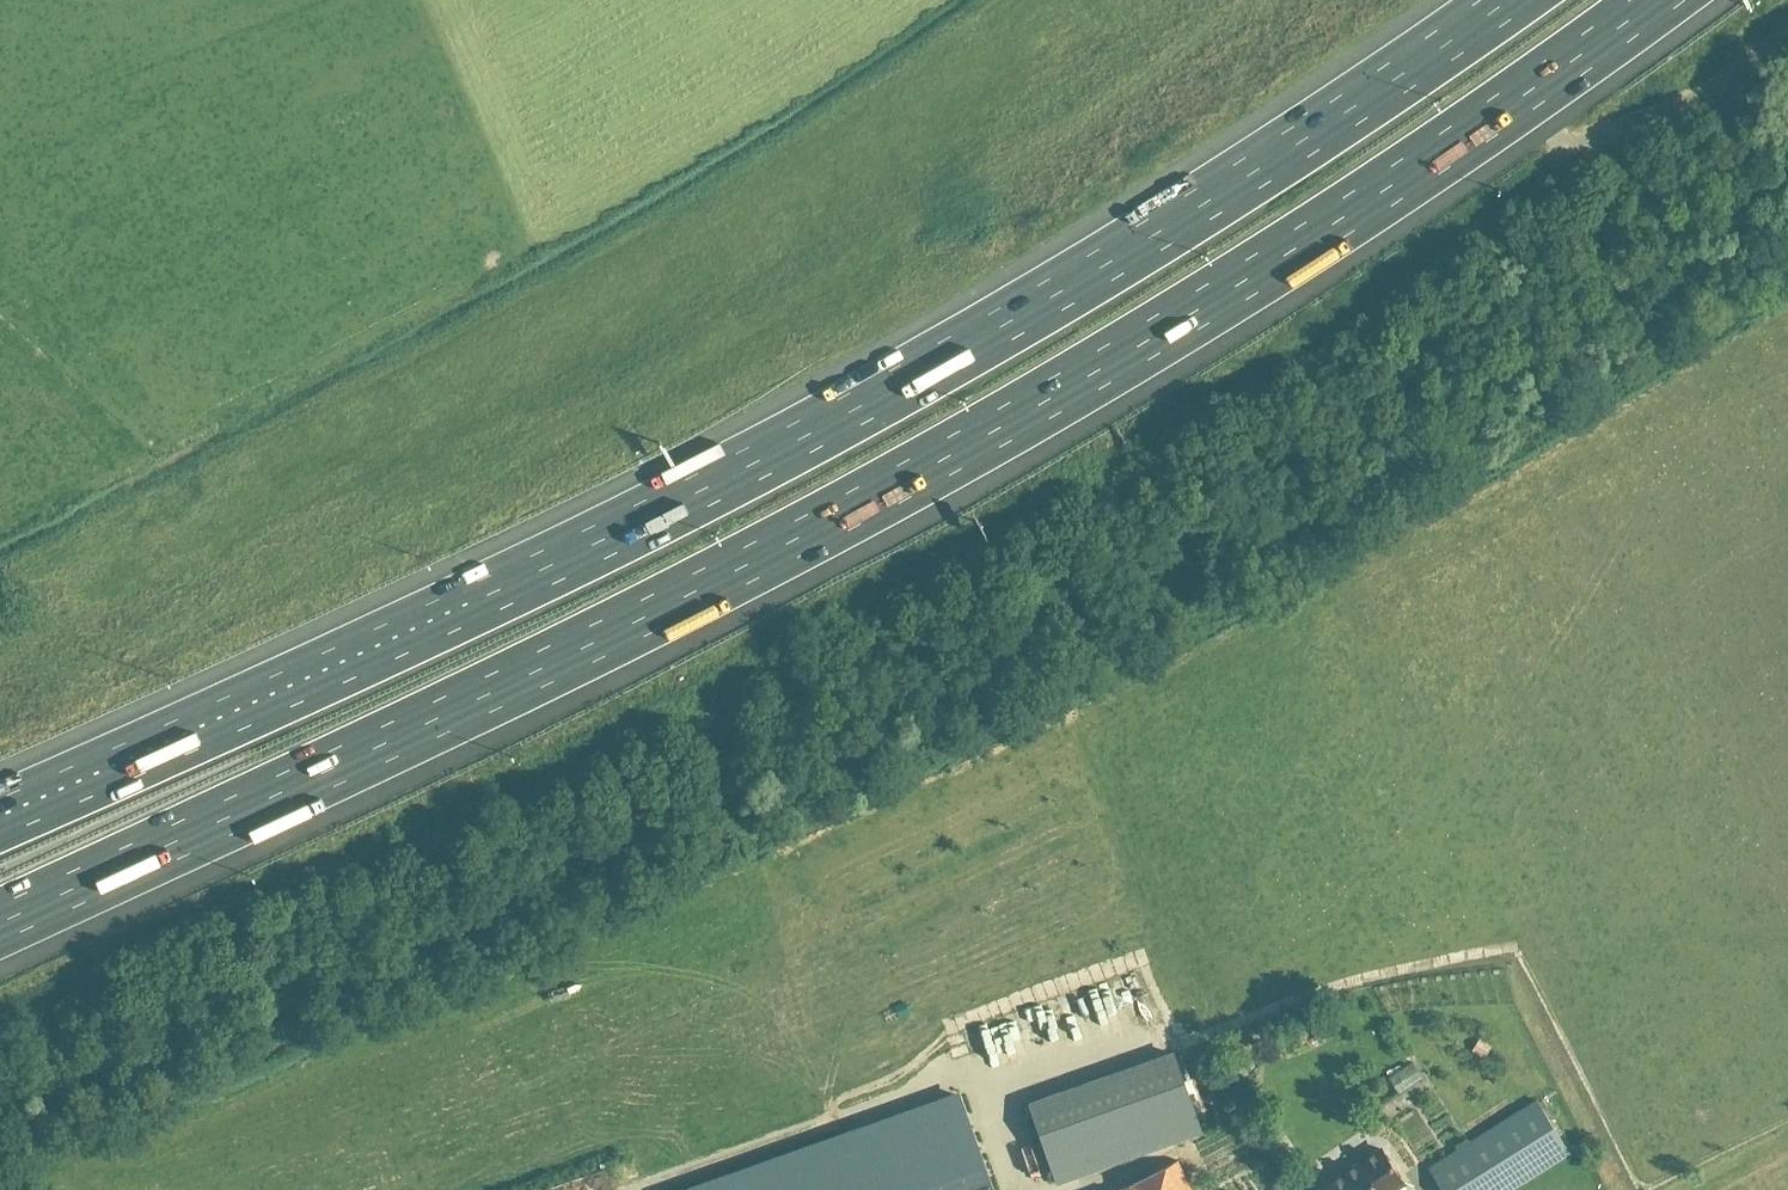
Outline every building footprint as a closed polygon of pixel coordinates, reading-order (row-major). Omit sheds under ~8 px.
[(1202,1130),(1175,1056),(1029,1108),(1055,1182),(1202,1130)] [(687,1189),(993,1189),(959,1094),(687,1189)] [(1429,1166),(1444,1189),(1514,1189),(1573,1153),(1539,1098),(1429,1166)] [(1252,1162),(1230,1121),(1175,1150),(1196,1189),(1199,1189),(1252,1162)] [(1404,1181),(1382,1147),(1330,1181),(1322,1169),(1290,1189),(1389,1189),(1404,1181)] [(1176,1159),(1113,1189),(1192,1189),(1176,1159)]
